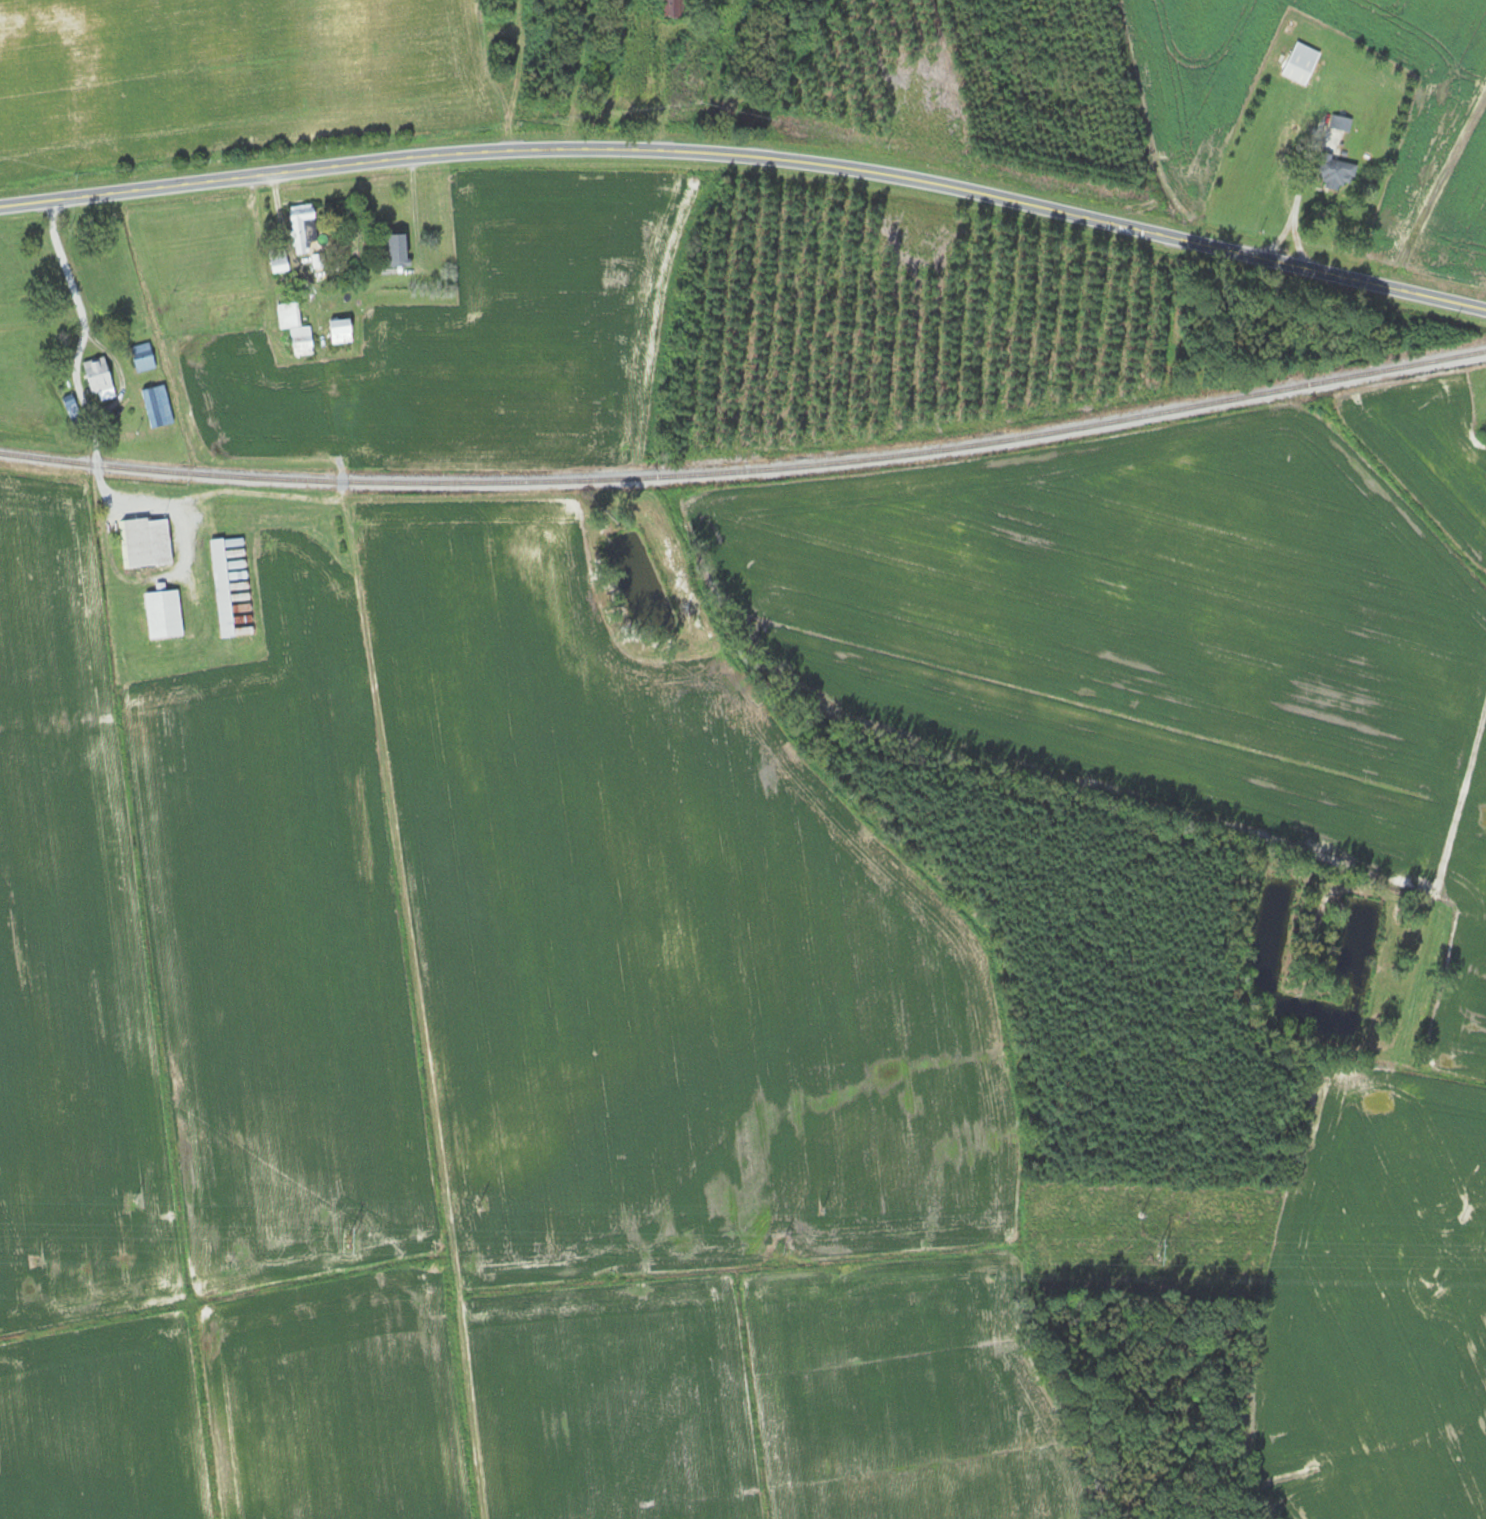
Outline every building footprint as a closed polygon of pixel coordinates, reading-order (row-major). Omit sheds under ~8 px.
[(683,18),(683,0),(661,0),(661,18),(683,18)] [(1279,74),(1303,86),(1319,53),(1295,41),(1279,74)] [(1347,130),(1349,119),(1330,116),(1328,128),(1347,130)] [(1355,163),(1317,153),(1312,175),(1323,178),(1321,184),(1347,191),(1355,163)] [(293,254),(307,253),(305,241),(314,240),(311,220),(313,220),(311,203),(287,206),(293,254)] [(404,265),(404,233),(386,233),(386,265),(404,265)] [(286,270),(283,245),(267,247),(270,272),(286,270)] [(311,267),(323,266),(322,254),(311,254),(311,267)] [(291,356),(311,353),(308,325),(299,326),(296,301),(275,304),(278,328),(288,327),(291,356)] [(330,344),(350,341),(347,318),(327,320),(330,344)] [(127,348),(137,373),(155,366),(145,341),(127,348)] [(96,392),(99,400),(114,395),(102,355),(81,362),(90,394),(96,392)] [(140,389),(148,427),(171,422),(162,384),(140,389)] [(121,520),(125,567),(170,563),(166,516),(121,520)] [(217,635),(230,634),(223,537),(209,538),(217,635)] [(176,589),(143,592),(147,638),(180,635),(176,589)]
